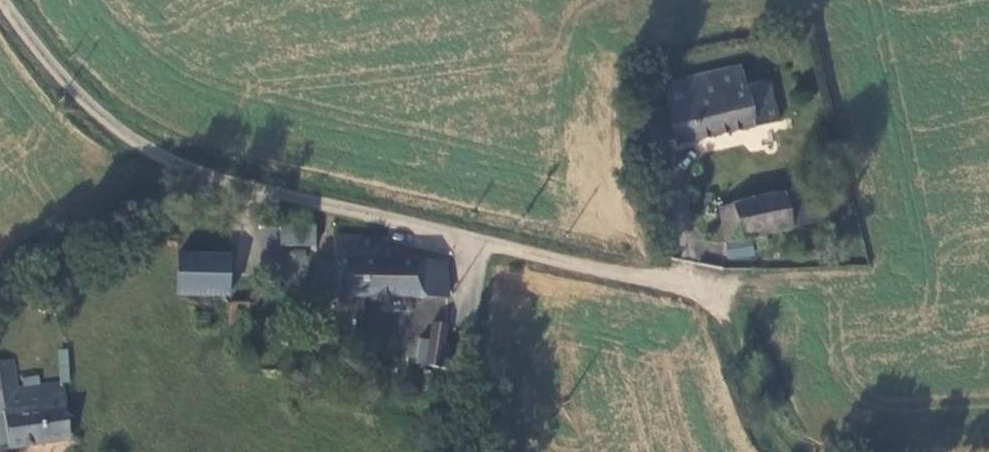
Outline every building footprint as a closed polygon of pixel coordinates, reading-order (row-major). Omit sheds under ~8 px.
[(675,144),(777,123),(769,85),(742,88),(738,71),(665,87),(669,105),(669,107),(674,139),(675,144)] [(674,139),(669,107),(642,113),(649,145),(674,139)] [(809,189),(785,195),(792,231),(817,226),(809,189)] [(792,231),(785,195),(720,207),(728,245),(792,231)] [(315,247),(316,222),(279,222),(279,246),(315,247)] [(333,287),(333,296),(448,297),(450,261),(387,258),(386,236),(335,237),(334,260),(314,260),(313,287),(333,287)] [(285,270),(303,275),(309,253),(291,248),(285,270)] [(232,293),(232,252),(181,253),(181,294),(232,293)] [(429,341),(443,342),(443,320),(430,321),(429,341)] [(68,348),(58,348),(59,382),(70,381),(68,348)] [(76,437),(71,400),(68,382),(43,387),(41,378),(25,381),(27,390),(20,391),(15,359),(0,362),(0,451),(76,437)]
